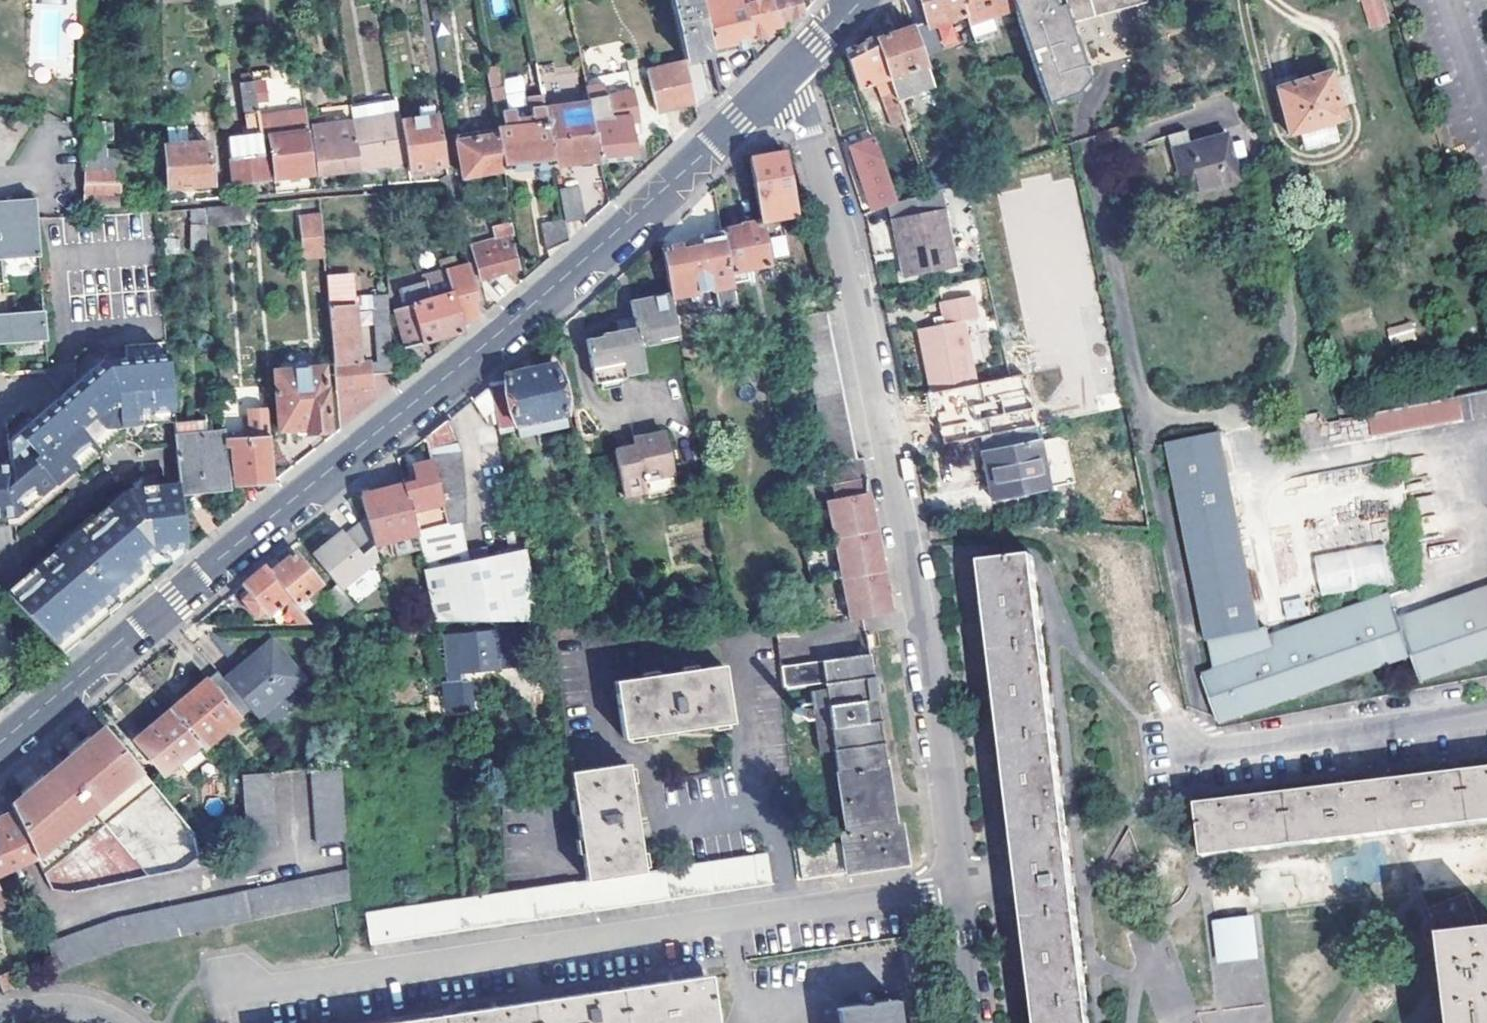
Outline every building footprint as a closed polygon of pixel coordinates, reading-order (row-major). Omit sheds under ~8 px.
[(76,0),(31,0),(30,77),(75,77),(76,0)] [(493,14),(504,13),(503,0),(492,0),(493,14)] [(571,6),(573,17),(600,11),(599,0),(598,0),(571,6)] [(683,60),(705,54),(712,52),(700,2),(700,0),(669,0),(683,60)] [(750,39),(741,2),(740,0),(707,0),(700,2),(712,52),(750,41),(750,39)] [(741,2),(750,39),(768,33),(766,27),(778,23),(777,19),(772,0),(748,0),(741,2)] [(777,19),(783,18),(804,11),(801,0),(772,0),(777,19)] [(971,22),(963,0),(922,0),(930,25),(939,23),(944,38),(973,29),(971,22)] [(971,22),(1014,8),(1012,0),(963,0),(971,22)] [(1014,8),(1049,111),(1072,102),(1085,80),(1067,18),(1132,0),(1012,0),(1014,8)] [(1392,23),(1385,0),(1371,0),(1379,28),(1392,23)] [(876,37),(898,98),(932,84),(912,23),(876,37)] [(903,113),(898,98),(876,37),(851,50),(846,53),(858,87),(879,80),(892,117),(903,113)] [(589,47),(580,49),(585,77),(594,75),(589,47)] [(655,112),(693,103),(683,60),(646,71),(655,112)] [(498,66),(486,68),(493,105),(504,103),(498,66)] [(1275,86),(1288,134),(1341,119),(1327,71),(1275,86)] [(522,75),(503,78),(509,107),(527,103),(522,75)] [(585,77),(587,87),(594,85),(594,75),(585,77)] [(268,179),(254,81),(242,82),(247,135),(229,138),(234,183),(268,179)] [(627,112),(626,106),(625,104),(609,108),(605,90),(604,85),(604,83),(594,85),(587,87),(590,104),(600,151),(634,145),(627,112)] [(539,87),(541,95),(542,100),(549,99),(546,85),(539,87)] [(352,118),(397,111),(393,87),(349,93),(352,118)] [(323,122),(352,118),(349,93),(320,97),(323,122)] [(542,100),(541,95),(527,98),(532,123),(519,125),(516,111),(503,114),(506,128),(497,129),(498,135),(504,170),(504,171),(553,161),(544,113),(542,100)] [(295,100),(296,108),(304,107),(303,99),(295,100)] [(544,113),(553,161),(592,153),(600,151),(590,104),(544,113)] [(275,177),(313,174),(304,107),(296,108),(298,124),(277,128),(278,138),(270,148),(275,177)] [(417,109),(417,119),(433,117),(432,108),(417,109)] [(360,167),(406,161),(399,122),(397,111),(352,118),(360,167)] [(399,122),(406,161),(408,172),(446,165),(438,116),(433,117),(417,119),(399,122)] [(352,118),(323,122),(309,124),(316,173),(360,167),(352,118)] [(87,140),(107,141),(107,125),(87,124),(87,140)] [(497,127),(473,132),(474,140),(498,135),(497,129),(497,127)] [(1165,135),(1169,146),(1190,140),(1186,129),(1165,135)] [(1237,179),(1223,130),(1190,140),(1169,146),(1183,195),(1237,179)] [(474,140),(473,132),(456,135),(463,177),(471,175),(504,170),(498,135),(474,140)] [(891,204),(898,201),(876,139),(853,147),(873,211),(891,204)] [(87,140),(85,195),(85,207),(121,205),(122,159),(109,158),(109,141),(107,141),(87,140)] [(213,185),(210,142),(169,145),(170,188),(213,185)] [(600,151),(592,153),(597,179),(605,177),(600,151)] [(750,157),(761,220),(796,213),(787,152),(750,157)] [(909,197),(930,188),(962,178),(957,162),(907,181),(909,197)] [(930,188),(909,197),(898,201),(891,204),(907,272),(957,263),(946,206),(976,201),(971,176),(962,178),(930,188)] [(577,183),(558,187),(563,216),(564,219),(583,215),(577,183)] [(58,218),(71,217),(84,216),(85,207),(85,195),(56,197),(58,218)] [(33,200),(0,203),(0,374),(46,369),(33,200)] [(204,207),(205,225),(251,222),(249,203),(204,207)] [(325,257),(321,215),(299,218),(304,258),(325,257)] [(547,249),(567,239),(564,219),(563,216),(541,222),(547,249)] [(71,224),(71,217),(58,218),(59,226),(71,224)] [(720,232),(728,273),(755,268),(770,265),(761,220),(739,225),(740,228),(720,232)] [(495,239),(472,245),(480,279),(499,274),(506,271),(516,269),(508,239),(515,237),(510,221),(491,226),(495,239)] [(728,273),(720,232),(700,236),(700,240),(660,248),(669,294),(669,298),(725,288),(731,286),(728,273)] [(786,236),(772,237),(774,258),(788,257),(786,236)] [(454,304),(478,298),(469,263),(422,275),(423,283),(408,287),(413,304),(403,307),(396,309),(407,347),(462,331),(454,304)] [(728,273),(731,286),(757,281),(755,268),(728,273)] [(350,274),(327,276),(336,388),(364,385),(372,385),(371,373),(393,376),(387,294),(376,295),(379,360),(359,361),(350,274)] [(413,304),(408,287),(398,289),(403,307),(413,304)] [(931,389),(972,381),(959,318),(973,315),(969,292),(939,299),(942,314),(943,321),(931,324),(918,327),(931,389)] [(628,302),(631,317),(632,323),(616,327),(616,330),(613,331),(598,334),(599,337),(582,340),(590,384),(619,378),(620,377),(638,372),(634,348),(656,344),(654,335),(676,331),(669,298),(669,294),(628,302)] [(929,317),(931,324),(943,321),(942,314),(929,317)] [(959,318),(972,381),(985,378),(973,315),(959,318)] [(632,323),(631,317),(611,321),(613,331),(616,330),(616,327),(632,323)] [(1388,327),(1390,342),(1414,338),(1412,323),(1388,327)] [(677,340),(676,331),(654,335),(656,344),(677,340)] [(12,517),(70,469),(68,465),(112,428),(133,426),(132,417),(173,413),(167,351),(102,358),(6,441),(9,454),(0,457),(0,521),(12,517)] [(518,424),(565,413),(567,412),(555,364),(504,376),(505,380),(490,384),(490,386),(495,407),(500,429),(518,424)] [(323,365),(275,370),(280,429),(306,427),(307,431),(330,429),(327,389),(325,389),(323,365)] [(482,418),(495,407),(490,386),(470,403),(482,418)] [(1367,410),(1370,435),(1486,417),(1486,391),(1367,410)] [(274,480),(268,409),(250,411),(252,429),(254,428),(255,436),(230,439),(234,484),(274,480)] [(174,420),(173,413),(132,417),(133,426),(174,422),(174,420)] [(567,424),(565,413),(518,424),(520,435),(567,424)] [(174,422),(180,489),(229,484),(224,432),(209,433),(207,417),(174,420),(174,422)] [(1328,439),(1368,436),(1367,419),(1327,421),(1328,439)] [(526,549),(473,560),(465,524),(471,522),(470,494),(461,448),(450,420),(426,436),(433,460),(445,503),(451,522),(426,529),(418,531),(419,534),(429,570),(437,621),(535,620),(542,620),(538,603),(526,549)] [(1214,719),(1408,652),(1418,675),(1486,652),(1486,602),(1450,615),(1444,601),(1396,617),(1387,592),(1267,633),(1264,623),(1256,624),(1215,427),(1167,436),(1213,669),(1200,673),(1214,719)] [(631,448),(610,452),(619,498),(648,492),(646,478),(669,473),(661,435),(630,442),(631,448)] [(992,497),(1075,481),(1067,441),(1060,436),(984,451),(992,497)] [(837,485),(869,478),(865,456),(858,457),(832,463),(837,485)] [(420,509),(445,503),(433,460),(416,465),(419,475),(404,479),(406,485),(413,511),(420,509)] [(837,485),(827,487),(853,620),(896,612),(890,584),(885,585),(886,560),(882,542),(877,544),(877,519),(874,502),(869,503),(869,478),(837,485)] [(418,531),(413,511),(406,485),(369,494),(363,496),(368,517),(375,544),(419,534),(418,531)] [(94,520),(98,525),(100,527),(131,502),(125,495),(94,520)] [(19,584),(7,594),(57,647),(65,640),(75,631),(70,625),(99,601),(111,591),(140,568),(137,564),(154,550),(187,546),(185,544),(181,496),(133,501),(131,502),(100,527),(98,525),(59,556),(62,560),(34,583),(29,577),(19,584)] [(420,509),(413,511),(418,531),(426,529),(420,509)] [(57,553),(59,556),(98,525),(94,520),(92,517),(53,548),(57,553)] [(375,544),(368,517),(344,537),(335,544),(331,547),(326,542),(313,552),(336,582),(377,551),(375,544)] [(335,544),(344,537),(339,531),(326,542),(331,547),(335,544)] [(1388,546),(1315,552),(1318,592),(1392,586),(1388,546)] [(271,572),(297,605),(322,585),(296,552),(271,572)] [(57,553),(29,577),(34,583),(62,560),(59,556),(57,553)] [(1080,960),(1071,886),(1059,785),(1049,703),(1039,618),(1032,558),(983,563),(1038,1022),(1088,1022),(1080,960)] [(265,565),(243,584),(253,597),(245,603),(259,620),(267,614),(270,619),(290,604),(293,609),(297,605),(271,572),(265,565)] [(140,568),(111,591),(117,598),(145,575),(140,568)] [(326,595),(342,615),(353,607),(336,586),(326,595)] [(105,608),(99,601),(70,625),(75,631),(105,608)] [(793,622),(770,624),(772,642),(795,639),(793,622)] [(494,636),(443,637),(444,681),(437,681),(437,708),(469,707),(468,673),(526,672),(526,639),(494,640),(494,636)] [(252,711),(258,718),(303,679),(273,644),(228,683),(252,711)] [(840,841),(795,848),(800,881),(895,866),(906,865),(900,824),(896,825),(891,793),(870,653),(775,669),(778,690),(807,686),(815,753),(837,750),(841,772),(835,773),(845,833),(839,834),(840,841)] [(611,683),(620,739),(727,721),(717,666),(611,683)] [(200,744),(205,749),(252,711),(228,683),(219,672),(173,710),(200,744)] [(200,744),(173,710),(136,741),(164,774),(200,744)] [(105,727),(62,762),(52,771),(13,803),(16,811),(36,856),(52,891),(73,893),(199,867),(193,835),(105,727)] [(48,766),(52,771),(62,762),(58,757),(53,762),(48,766)] [(566,774),(584,881),(588,880),(602,878),(617,876),(632,873),(642,872),(623,764),(566,774)] [(341,768),(313,770),(316,845),(344,840),(341,768)] [(272,773),(243,775),(246,849),(276,848),(272,773)] [(1203,859),(1235,855),(1357,840),(1394,836),(1486,824),(1486,774),(1197,810),(1203,859)] [(21,864),(36,856),(16,811),(0,818),(0,873),(21,864)] [(750,855),(756,888),(771,885),(765,853),(750,855)] [(750,855),(736,857),(741,890),(756,888),(750,855)] [(720,860),(726,892),(741,890),(736,857),(720,860)] [(720,860),(706,862),(712,895),(726,892),(720,860)] [(691,864),(697,897),(712,895),(706,862),(691,864)] [(691,864),(677,866),(683,899),(697,897),(691,864)] [(662,869),(668,902),(683,899),(677,866),(662,869)] [(662,869),(646,871),(652,904),(668,902),(662,869)] [(121,949),(331,904),(346,900),(345,871),(117,919),(110,921),(50,942),(56,972),(121,949)] [(632,873),(638,906),(652,904),(646,871),(642,872),(632,873)] [(632,873),(617,876),(623,908),(638,906),(632,873)] [(602,878),(608,910),(623,908),(617,876),(602,878)] [(602,878),(588,880),(594,913),(608,910),(602,878)] [(573,883),(579,915),(594,913),(588,880),(584,881),(573,883)] [(573,883),(558,885),(564,917),(579,915),(573,883)] [(544,887),(549,919),(564,917),(558,885),(544,887)] [(8,903),(0,887),(0,907),(8,903)] [(544,887),(528,889),(534,922),(549,919),(544,887)] [(499,894),(505,926),(534,922),(528,889),(499,894)] [(499,894),(485,896),(490,929),(505,926),(499,894)] [(470,899),(476,931),(490,929),(485,896),(470,899)] [(462,900),(455,901),(461,933),(476,931),(470,899),(462,900)] [(439,904),(445,936),(461,933),(455,901),(439,904)] [(439,904),(425,906),(431,938),(445,936),(439,904)] [(410,908),(416,940),(431,938),(425,906),(410,908)] [(402,942),(416,940),(410,908),(396,910),(402,942)] [(381,913),(387,944),(402,942),(396,910),(381,913)] [(366,915),(372,947),(387,944),(381,913),(366,915)] [(1214,962),(1258,959),(1255,914),(1211,918),(1214,962)] [(1434,928),(1443,1022),(1486,1022),(1486,923),(1434,928)] [(0,976),(0,992),(1,994),(16,987),(10,972),(0,976)] [(708,979),(492,1012),(422,1022),(715,1022),(708,979)] [(837,1022),(897,1022),(894,1000),(835,1008),(837,1022)]
